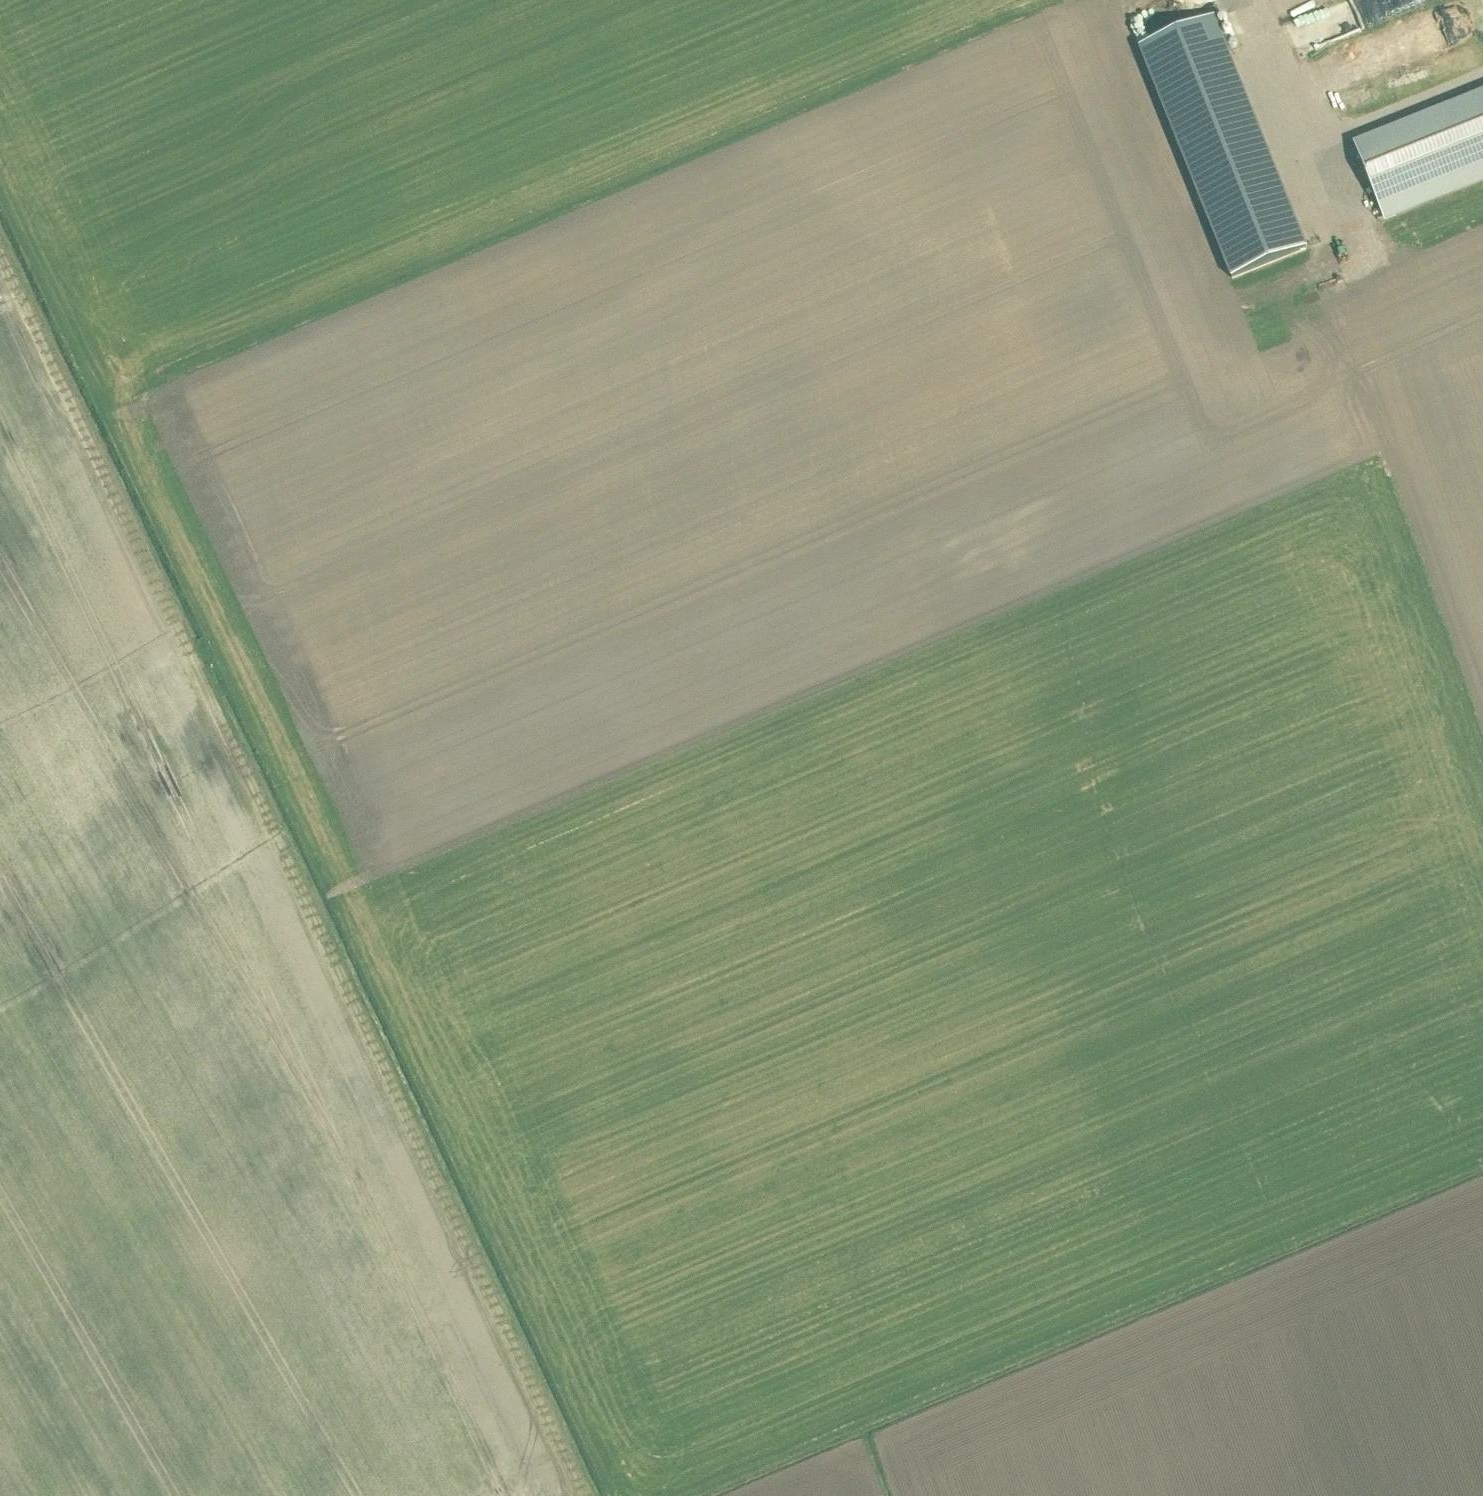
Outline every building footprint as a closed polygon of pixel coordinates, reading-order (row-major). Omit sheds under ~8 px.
[(1329,0),(1280,0),(1287,16),(1329,0)] [(1307,251),(1215,20),(1140,50),(1232,281),(1307,251)] [(1374,81),(1453,49),(1443,23),(1363,56),(1374,81)] [(1356,151),(1385,222),(1482,182),(1482,98),(1356,151)]
